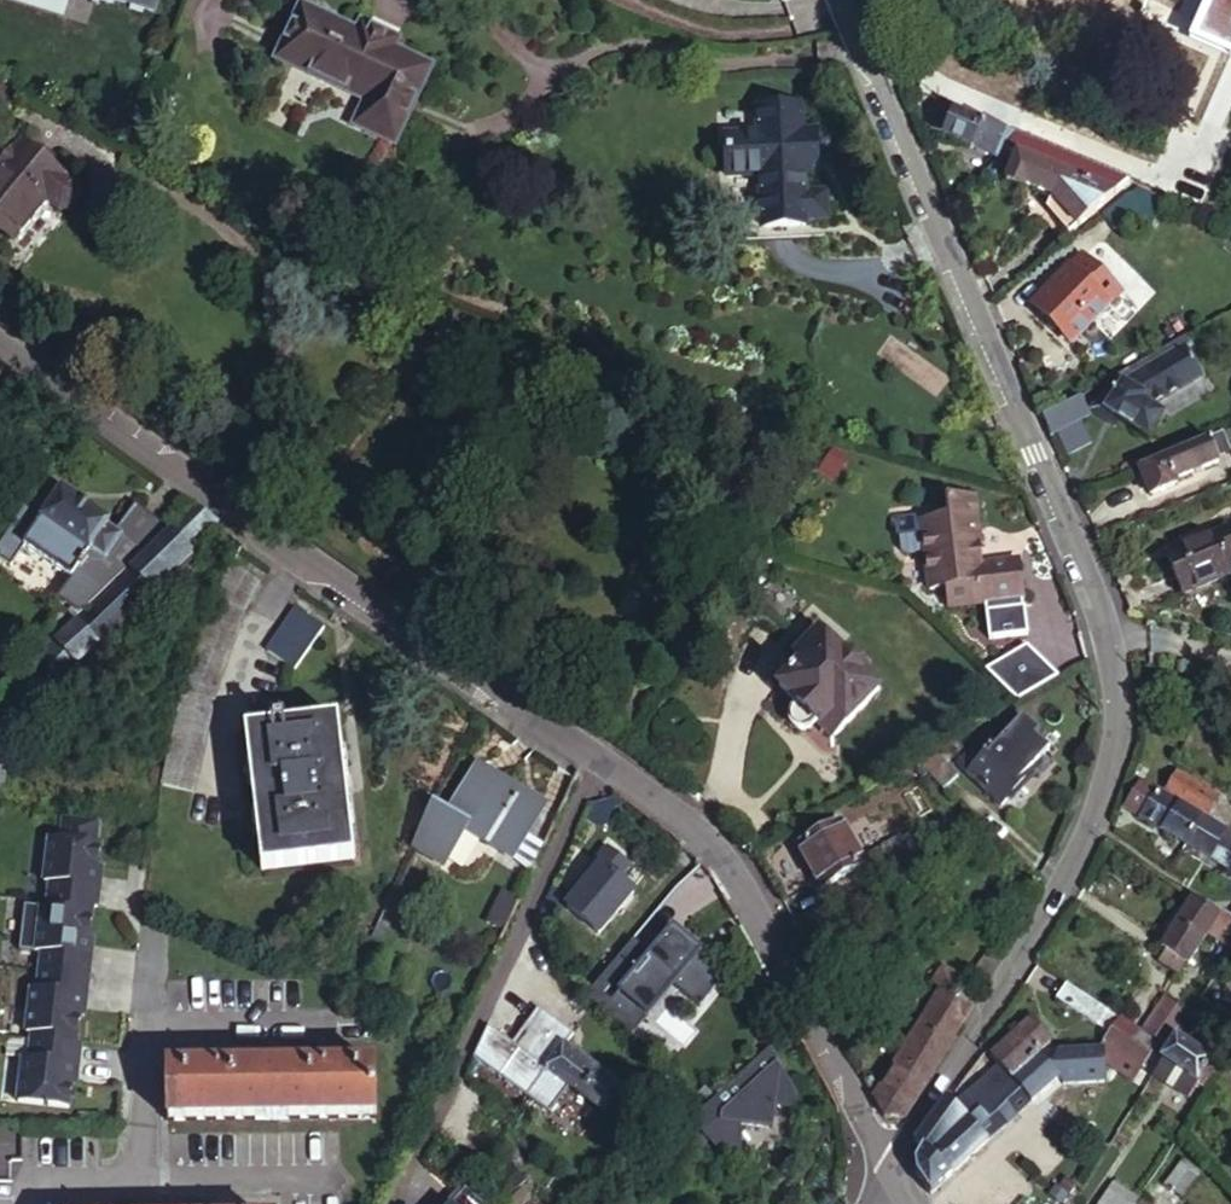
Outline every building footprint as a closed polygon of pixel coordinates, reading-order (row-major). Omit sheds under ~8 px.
[(149,18),(155,0),(96,0),(149,18)] [(303,13),(282,61),(371,102),(359,129),(396,144),(428,71),(303,13)] [(14,98),(0,91),(0,125),(14,98)] [(982,158),(987,144),(993,132),(943,110),(932,137),(982,158)] [(789,181),(799,181),(800,166),(804,166),(804,141),(791,140),(791,114),(748,113),(748,139),(714,138),(713,179),(747,180),(746,233),(790,234),(790,227),(812,228),(812,201),(789,201),(781,201),(782,181),(789,181)] [(1017,142),(993,132),(982,158),(996,164),(1007,153),(1017,142)] [(1076,162),(1020,138),(1017,142),(1007,153),(1023,158),(1044,167),(1049,156),(1074,167),(1076,162)] [(0,169),(0,196),(29,220),(46,201),(58,212),(69,212),(80,200),(75,188),(51,169),(57,161),(38,145),(31,152),(21,143),(0,169)] [(1012,184),(1059,204),(1074,167),(1049,156),(1044,167),(1023,158),(1012,184)] [(1056,210),(1079,235),(1111,208),(1074,167),(1059,204),(1056,210)] [(1131,197),(1106,217),(1118,234),(1143,214),(1131,197)] [(1082,258),(1032,310),(1072,349),(1123,295),(1082,258)] [(1194,335),(1127,371),(1132,377),(1193,346),(1198,343),(1194,335)] [(1211,375),(1193,346),(1132,377),(1155,404),(1211,375)] [(1096,391),(1083,401),(1103,423),(1109,419),(1096,405),(1132,377),(1096,391)] [(1155,404),(1132,377),(1096,405),(1109,419),(1135,447),(1169,418),(1155,404)] [(1042,419),(1050,439),(1057,435),(1079,425),(1085,422),(1083,415),(1088,413),(1083,401),(1083,400),(1042,419)] [(1091,448),(1079,425),(1057,435),(1068,459),(1091,448)] [(1214,459),(1207,443),(1137,471),(1149,502),(1170,492),(1169,487),(1192,476),(1190,470),(1214,459)] [(1229,484),(1230,483),(1230,464),(1222,467),(1229,484)] [(75,601),(83,610),(167,527),(133,506),(114,534),(103,527),(105,524),(56,493),(54,496),(43,489),(10,538),(22,545),(18,551),(68,581),(70,578),(87,590),(75,601)] [(943,589),(945,610),(1023,603),(1020,562),(981,566),(979,546),(982,545),(977,499),(946,501),(948,520),(920,522),(926,590),(943,589)] [(217,520),(197,506),(38,662),(48,671),(61,684),(100,645),(109,655),(130,636),(120,626),(190,555),(182,548),(206,525),(211,529),(217,520)] [(1180,597),(1230,575),(1226,565),(1230,562),(1230,541),(1227,532),(1164,558),(1180,597)] [(182,680),(161,789),(192,794),(211,700),(215,686),(229,648),(242,615),(260,585),(230,570),(212,600),(182,680)] [(298,612),(269,653),(297,671),(325,630),(298,612)] [(820,631),(796,655),(804,664),(783,684),(799,702),(792,708),(792,717),(798,725),(809,722),(814,716),(832,736),(879,689),(860,671),(861,662),(854,655),(846,657),(820,631)] [(48,671),(38,662),(23,677),(32,687),(48,671)] [(248,733),(266,866),(353,856),(338,723),(248,733)] [(998,734),(979,752),(988,761),(1006,742),(998,734)] [(979,752),(958,774),(997,814),(1037,773),(1006,742),(988,761),(979,752)] [(952,752),(940,766),(947,772),(960,759),(952,752)] [(926,753),(915,766),(949,798),(961,785),(947,772),(940,766),(926,753)] [(1142,784),(1159,794),(1173,771),(1156,760),(1142,784)] [(477,767),(450,816),(493,840),(489,847),(513,860),(544,804),(477,767)] [(1180,777),(1170,793),(1209,817),(1218,801),(1180,777)] [(1175,839),(1184,844),(1200,819),(1159,794),(1142,784),(1140,783),(1125,808),(1175,839)] [(1184,844),(1230,874),(1230,838),(1200,819),(1184,844)] [(797,847),(819,887),(863,861),(840,823),(797,847)] [(449,861),(466,869),(480,840),(463,832),(449,861)] [(910,835),(900,840),(906,851),(915,846),(910,835)] [(868,855),(875,869),(897,856),(906,851),(900,840),(898,836),(868,855)] [(53,884),(50,903),(99,910),(102,889),(97,888),(100,869),(103,845),(53,839),(47,883),(53,884)] [(1159,864),(1168,869),(1184,844),(1175,839),(1159,864)] [(597,866),(564,907),(598,935),(632,893),(616,880),(629,866),(604,846),(592,861),(597,866)] [(1165,948),(1186,960),(1189,962),(1206,932),(1230,946),(1230,944),(1230,917),(1216,908),(1215,909),(1192,895),(1162,946),(1165,948)] [(44,953),(42,973),(90,979),(93,958),(88,958),(91,939),(94,915),(44,908),(38,953),(44,953)] [(647,949),(634,937),(586,992),(630,1030),(672,983),(696,1004),(721,977),(693,952),(698,946),(671,922),(647,949)] [(1179,972),(1186,960),(1165,948),(1158,959),(1179,972)] [(27,1035),(78,1042),(81,1018),(83,999),(87,1000),(90,979),(42,973),(39,992),(33,991),(27,1035)] [(943,991),(902,1058),(931,1075),(972,1006),(960,1000),(969,987),(942,973),(935,987),(943,991)] [(1108,1037),(1120,1019),(1065,985),(1054,1003),(1108,1037)] [(1165,997),(1154,1016),(1177,1031),(1188,1012),(1165,997)] [(1154,1016),(1144,1031),(1168,1045),(1177,1031),(1154,1016)] [(1169,1051),(1120,1019),(1108,1037),(1107,1038),(1113,1041),(1108,1048),(1116,1053),(1112,1058),(1107,1067),(1131,1081),(1148,1054),(1162,1063),(1169,1051)] [(1028,1022),(988,1057),(995,1065),(1010,1082),(1037,1059),(1043,1053),(1040,1049),(1047,1043),(1028,1022)] [(1113,1041),(1107,1038),(1099,1051),(1105,1054),(1108,1048),(1113,1041)] [(1211,1063),(1176,1039),(1169,1051),(1162,1063),(1158,1068),(1162,1070),(1166,1063),(1176,1070),(1185,1075),(1198,1084),(1211,1063)] [(18,1105),(69,1111),(72,1087),(74,1068),(79,1069),(81,1048),(32,1042),(30,1062),(24,1061),(18,1105)] [(560,1043),(523,1094),(539,1106),(559,1079),(605,1112),(622,1088),(560,1043)] [(1116,1053),(1108,1048),(1105,1054),(1112,1058),(1116,1053)] [(906,1116),(931,1075),(902,1058),(880,1094),(875,1102),(882,1116),(906,1116)] [(1057,1080),(1037,1059),(1010,1082),(1030,1105),(1034,1107),(1050,1092),(1047,1088),(1057,1080)] [(169,1071),(172,1123),(377,1119),(376,1066),(341,1067),(340,1062),(325,1063),(325,1068),(218,1070),(218,1065),(203,1066),(203,1071),(169,1071)] [(1158,1068),(1152,1078),(1166,1086),(1176,1070),(1166,1063),(1162,1070),(1158,1068)] [(1030,1105),(1010,1082),(995,1065),(952,1105),(987,1143),(1030,1105)] [(739,1126),(775,1122),(773,1106),(788,1104),(784,1069),(692,1080),(699,1146),(741,1142),(739,1126)] [(1185,1075),(1176,1070),(1166,1086),(1174,1092),(1185,1075)] [(1185,1075),(1174,1092),(1188,1100),(1198,1084),(1185,1075)] [(867,1086),(875,1102),(880,1094),(873,1081),(867,1086)] [(917,1174),(931,1194),(987,1143),(952,1105),(945,1097),(914,1142),(921,1146),(912,1159),(917,1174)] [(1180,1164),(1165,1187),(1183,1199),(1198,1175),(1180,1164)]
